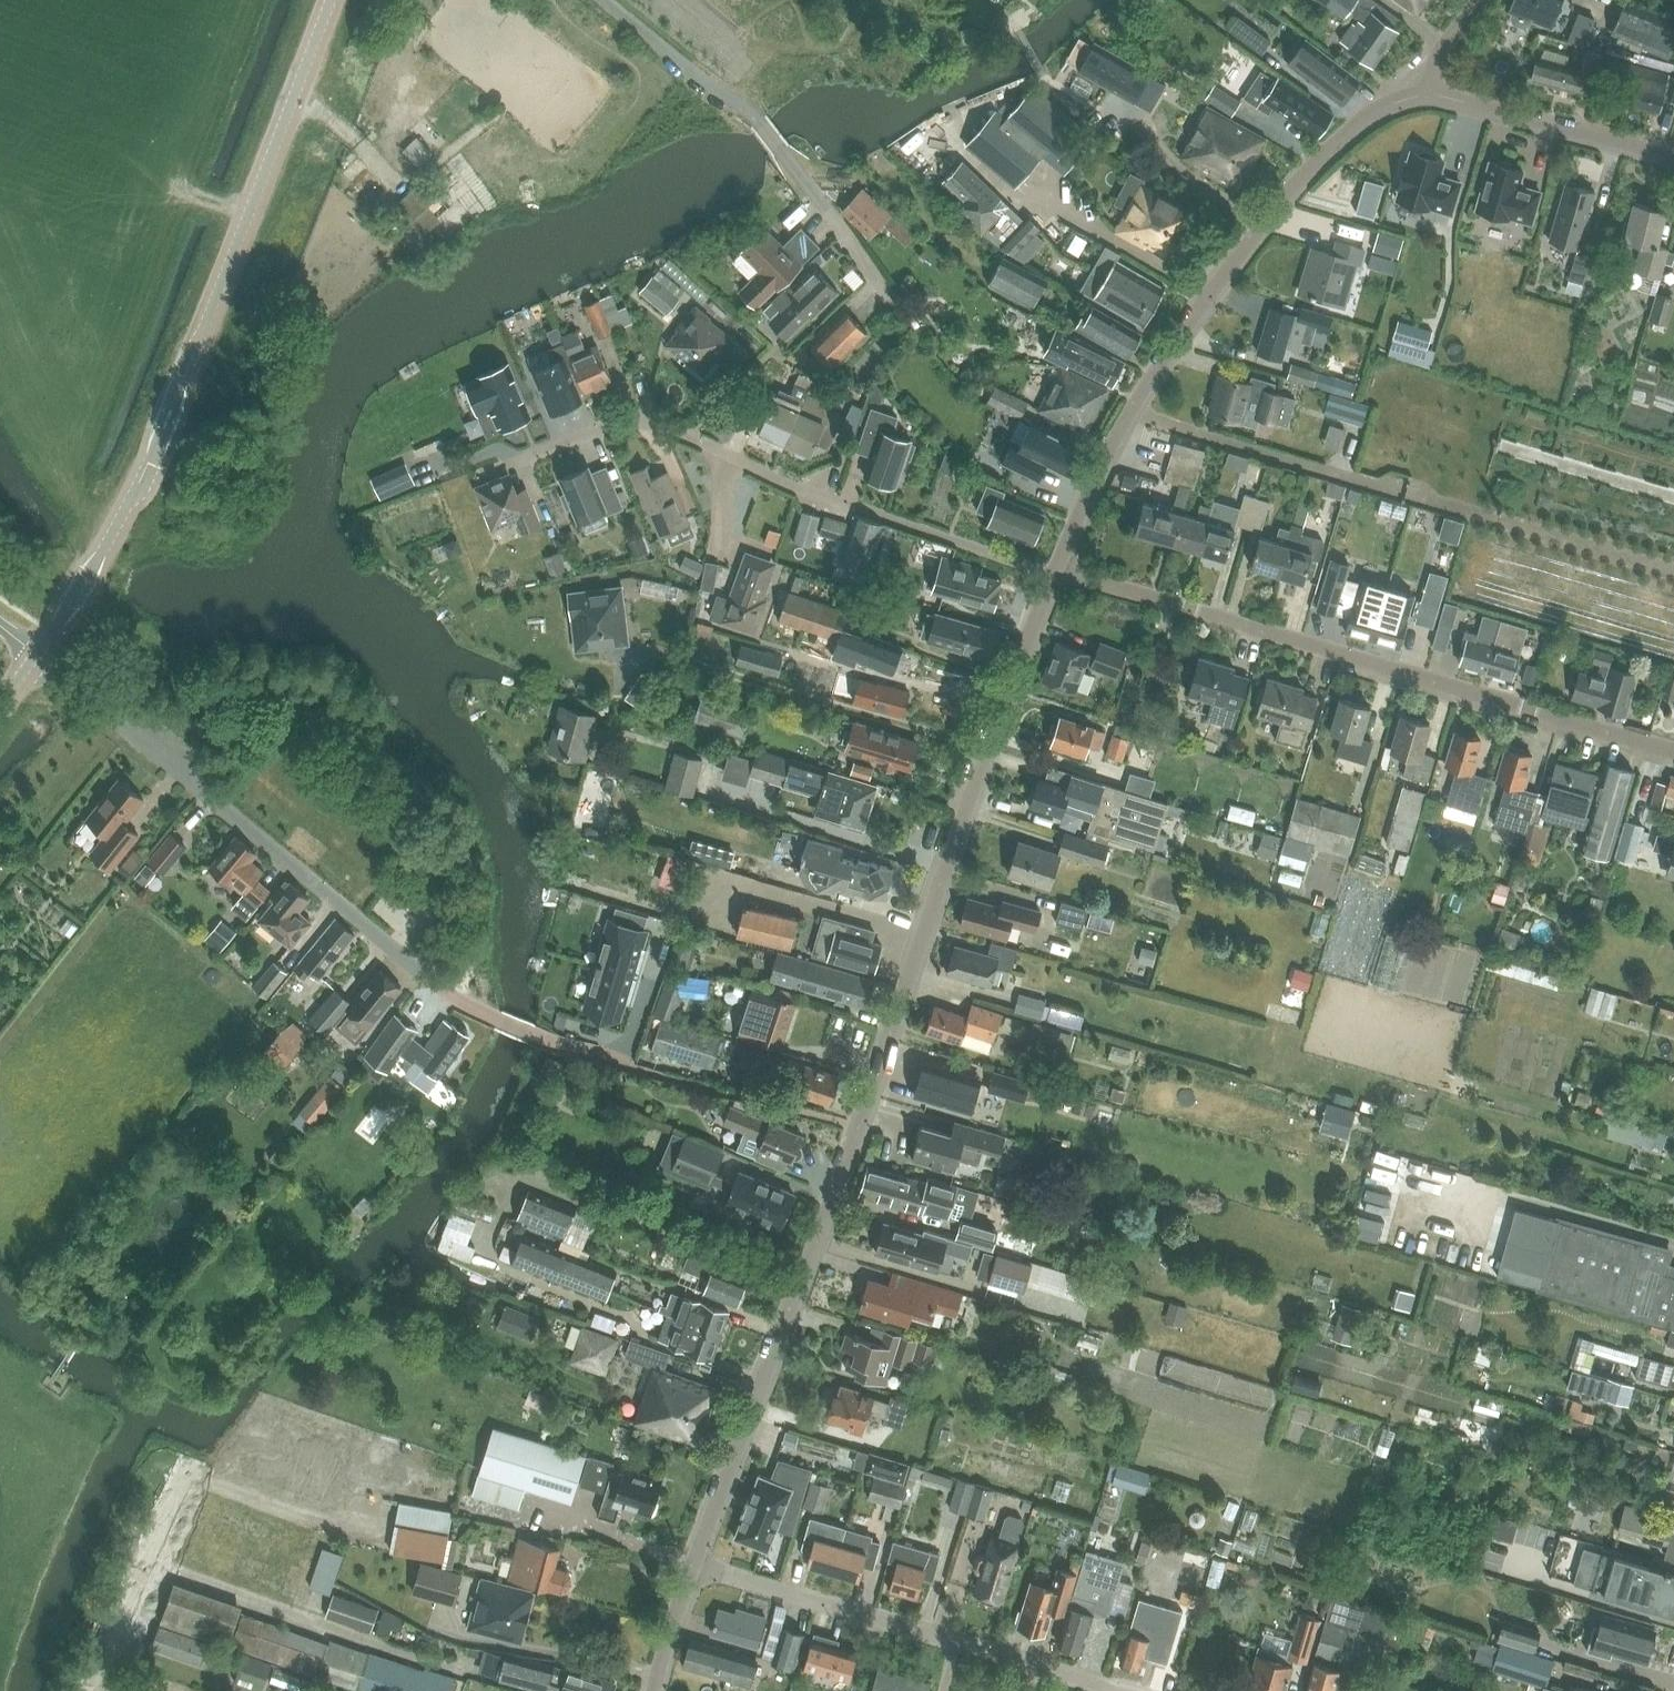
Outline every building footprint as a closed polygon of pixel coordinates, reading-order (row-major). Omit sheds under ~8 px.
[(1342,19),(1348,11),(1358,19),(1354,24),(1360,28),(1347,47),(1373,66),(1398,32),(1394,28),(1400,19),(1373,0),(1316,0),(1342,19)] [(1427,0),(1396,0),(1417,15),(1427,0)] [(1509,9),(1512,11),(1510,15),(1512,22),(1523,26),(1530,24),(1532,19),(1546,24),(1556,0),(1513,0),(1509,9)] [(1673,40),(1673,24),(1627,4),(1615,33),(1667,56),(1673,40)] [(1270,42),(1237,17),(1227,30),(1261,55),(1270,42)] [(1470,26),(1466,34),(1471,37),(1475,29),(1470,26)] [(1305,39),(1287,64),(1340,104),(1359,80),(1305,39)] [(1150,110),(1164,86),(1149,76),(1150,75),(1095,44),(1080,71),(1134,102),(1135,101),(1150,110)] [(1586,53),(1581,70),(1537,59),(1532,80),(1583,94),(1587,79),(1597,82),(1604,53),(1587,48),(1587,46),(1585,52),(1586,53)] [(1605,57),(1601,72),(1620,77),(1614,99),(1658,112),(1662,98),(1673,101),(1673,76),(1605,57)] [(1275,81),(1260,71),(1243,98),(1268,114),(1271,108),(1318,139),(1333,116),(1277,79),(1275,81)] [(1240,102),(1214,85),(1206,99),(1232,116),(1240,102)] [(1053,162),(1067,145),(1082,128),(1034,87),(1007,118),(997,110),(967,145),(1014,186),(1043,153),(1053,162)] [(1239,191),(1267,139),(1208,107),(1180,159),(1239,191)] [(415,138),(402,151),(417,166),(430,153),(415,138)] [(1067,145),(1053,162),(1066,173),(1080,156),(1067,145)] [(1460,183),(1439,176),(1443,162),(1436,159),(1433,154),(1423,151),(1418,154),(1411,152),(1408,162),(1406,162),(1398,189),(1400,189),(1396,199),(1429,209),(1430,207),(1451,214),(1460,183)] [(1531,222),(1541,185),(1523,180),(1526,166),(1515,163),(1515,159),(1506,157),(1503,159),(1495,158),(1482,212),(1513,220),(1514,218),(1531,222)] [(943,181),(959,196),(951,206),(982,236),(985,233),(999,247),(1007,238),(1012,243),(1007,248),(1013,255),(1035,231),(1008,205),(962,161),(943,181)] [(830,189),(856,188),(856,175),(829,175),(830,189)] [(1373,217),(1382,184),(1365,179),(1356,212),(1373,217)] [(1171,259),(1196,213),(1149,188),(1140,183),(1119,224),(1117,223),(1113,229),(1171,259)] [(1582,240),(1592,205),(1591,205),(1595,191),(1566,183),(1550,241),(1578,249),(1581,240),(1582,240)] [(411,189),(395,204),(422,234),(438,220),(411,189)] [(882,225),(890,215),(861,189),(840,212),(870,238),(882,225)] [(1661,277),(1664,265),(1667,252),(1668,250),(1657,247),(1666,211),(1634,203),(1630,220),(1626,219),(1622,236),(1626,237),(1626,239),(1642,243),(1635,271),(1661,277)] [(890,215),(882,225),(894,235),(902,225),(890,215)] [(819,247),(801,228),(783,245),(767,228),(733,261),(751,281),(742,290),(756,307),(782,282),(789,276),(791,277),(803,266),(801,264),(819,247)] [(1403,239),(1378,232),(1373,249),(1398,257),(1403,239)] [(1362,265),(1366,249),(1336,240),(1332,254),(1314,249),(1300,293),(1345,306),(1358,264),(1362,265)] [(1107,247),(1093,271),(1155,307),(1166,289),(1119,261),(1122,256),(1107,247)] [(1664,265),(1672,267),(1673,259),(1673,258),(1673,253),(1667,252),(1664,265)] [(1584,283),(1591,258),(1576,253),(1569,279),(1584,283)] [(1393,274),(1396,261),(1371,254),(1367,267),(1393,274)] [(1032,308),(1048,281),(1003,257),(989,285),(1031,308),(1032,308)] [(815,316),(838,293),(817,271),(797,291),(790,297),(785,291),(764,312),(772,320),(770,321),(786,338),(808,316),(815,316)] [(1093,271),(1081,290),(1097,299),(1144,326),(1155,307),(1093,271)] [(665,315),(678,300),(652,279),(640,293),(665,315)] [(789,283),(783,289),(785,291),(790,297),(797,291),(789,283)] [(1667,325),(1673,301),(1673,298),(1657,293),(1648,320),(1667,325)] [(610,295),(600,300),(612,331),(623,326),(610,295)] [(598,336),(612,331),(600,300),(585,305),(598,336)] [(1140,333),(1092,306),(1090,309),(1084,306),(1079,315),(1080,316),(1075,326),(1127,356),(1140,333)] [(1327,334),(1333,316),(1302,306),(1298,317),(1296,316),(1270,309),(1258,352),(1282,359),(1285,347),(1298,351),(1303,336),(1325,343),(1327,334)] [(703,384),(718,365),(711,359),(727,341),(706,323),(708,321),(695,310),(676,333),(679,335),(670,346),(688,360),(682,367),(703,384)] [(831,368),(866,333),(846,313),(810,348),(831,368)] [(1398,321),(1393,338),(1427,348),(1432,331),(1398,321)] [(547,350),(527,359),(532,371),(550,413),(582,400),(571,374),(576,372),(564,343),(557,328),(546,332),(553,348),(547,350)] [(1112,384),(1124,362),(1057,329),(1045,353),(1067,365),(1068,363),(1112,384)] [(931,330),(919,337),(928,347),(938,342),(931,330)] [(578,332),(563,338),(565,343),(564,343),(576,372),(584,392),(587,391),(612,381),(597,347),(586,351),(578,332)] [(508,364),(467,383),(479,414),(488,435),(531,417),(508,364)] [(1292,364),(1288,378),(1314,386),(1318,372),(1292,364)] [(1086,433),(1108,390),(1059,367),(1037,411),(1086,433)] [(964,371),(959,375),(967,386),(977,378),(973,372),(964,371)] [(785,443),(806,395),(808,391),(811,392),(815,381),(800,375),(791,395),(779,390),(761,432),(785,443)] [(1223,376),(1212,413),(1239,421),(1258,427),(1261,418),(1288,426),(1296,398),(1285,394),(1270,390),(1272,382),(1262,379),(1251,375),(1249,384),(1223,376)] [(868,390),(866,398),(879,403),(883,391),(873,381),(868,390)] [(1019,417),(1026,404),(994,388),(988,401),(1019,417)] [(806,395),(785,443),(797,448),(795,451),(797,454),(803,457),(807,456),(808,452),(810,453),(814,443),(817,444),(818,442),(825,445),(828,444),(840,416),(820,407),(822,402),(806,395)] [(907,395),(899,402),(910,413),(917,406),(907,395)] [(865,476),(895,487),(905,457),(910,459),(915,445),(910,443),(911,440),(891,434),(897,417),(872,408),(857,450),(872,455),(865,476)] [(1079,447),(1032,424),(1021,447),(1013,443),(1002,466),(1032,480),(1037,482),(1044,464),(1067,474),(1079,447)] [(1171,455),(1202,463),(1203,462),(1206,451),(1204,451),(1175,442),(1171,455)] [(945,454),(940,469),(951,473),(954,463),(945,454)] [(1198,476),(1202,463),(1171,455),(1167,467),(1198,476)] [(401,465),(370,479),(378,496),(408,482),(401,465)] [(1184,513),(1191,488),(1194,489),(1198,476),(1167,467),(1163,479),(1180,484),(1172,510),(1157,505),(1144,502),(1135,532),(1148,536),(1174,544),(1183,513),(1184,513)] [(587,468),(562,478),(568,493),(565,494),(570,507),(572,505),(579,523),(605,514),(606,517),(623,511),(606,469),(598,472),(599,475),(590,478),(587,468)] [(650,481),(644,468),(632,473),(661,539),(690,526),(666,473),(650,481)] [(1124,473),(1121,484),(1134,487),(1137,477),(1124,473)] [(516,500),(506,476),(476,489),(493,531),(517,521),(522,534),(541,526),(528,496),(516,500)] [(1497,477),(1494,492),(1508,495),(1512,481),(1497,477)] [(1330,481),(1327,493),(1342,498),(1346,485),(1330,481)] [(988,525),(1003,531),(1001,536),(1014,541),(1016,536),(1033,543),(1044,515),(1001,498),(1004,492),(987,485),(977,510),(991,516),(988,525)] [(1257,498),(1259,491),(1248,488),(1246,495),(1245,495),(1236,524),(1249,527),(1258,498),(1257,498)] [(1258,498),(1249,527),(1260,531),(1269,501),(1258,498)] [(1209,521),(1200,551),(1226,559),(1235,528),(1220,524),(1225,504),(1214,501),(1214,502),(1211,508),(1209,521)] [(1290,530),(1278,574),(1304,582),(1311,558),(1319,560),(1324,543),(1323,539),(1302,534),(1310,504),(1299,501),(1292,523),(1290,530)] [(1209,521),(1211,508),(1200,505),(1196,517),(1184,513),(1183,513),(1174,544),(1200,551),(1209,521)] [(821,516),(804,510),(794,542),(812,547),(821,516)] [(867,571),(883,524),(855,514),(839,561),(867,571)] [(825,516),(820,535),(842,541),(847,523),(825,516)] [(1260,536),(1252,567),(1278,574),(1290,530),(1280,526),(1275,541),(1260,536)] [(571,531),(559,535),(565,549),(576,544),(571,531)] [(461,551),(456,539),(443,544),(448,557),(461,551)] [(560,553),(545,558),(552,576),(566,571),(560,553)] [(718,596),(710,617),(722,621),(755,632),(767,600),(764,599),(777,563),(766,560),(746,553),(741,567),(729,600),(718,596)] [(685,556),(679,569),(698,577),(704,565),(685,556)] [(994,609),(995,605),(1000,604),(1001,598),(998,594),(1001,580),(980,574),(981,571),(980,570),(981,568),(943,557),(938,574),(946,576),(940,594),(958,599),(958,600),(994,609)] [(1332,559),(1317,610),(1333,615),(1334,613),(1350,617),(1345,632),(1372,640),(1387,588),(1361,580),(1360,582),(1344,577),(1348,563),(1332,559)] [(574,653),(629,646),(622,586),(567,592),(574,653)] [(1387,588),(1372,640),(1399,648),(1414,596),(1387,588)] [(809,630),(818,601),(788,591),(779,620),(809,630)] [(1418,601),(1413,616),(1418,617),(1416,623),(1433,628),(1439,607),(1442,596),(1426,591),(1422,602),(1418,601)] [(818,601),(809,630),(839,640),(843,628),(848,612),(818,601)] [(991,658),(999,632),(928,612),(924,626),(933,628),(930,640),(991,658)] [(1497,634),(1501,620),(1483,615),(1477,634),(1466,631),(1461,647),(1465,648),(1460,664),(1486,672),(1497,634)] [(1497,634),(1486,672),(1512,679),(1527,628),(1501,620),(1497,634)] [(1439,623),(1432,647),(1446,651),(1453,626),(1439,623)] [(865,636),(850,631),(843,628),(839,640),(841,645),(846,647),(859,652),(856,659),(891,673),(892,669),(897,671),(904,667),(907,659),(904,651),(900,650),(901,647),(866,633),(865,636)] [(1095,657),(1091,655),(1058,642),(1044,679),(1076,692),(1087,665),(1091,666),(1091,667),(1119,678),(1128,653),(1100,642),(1095,657)] [(778,674),(783,657),(741,645),(736,661),(778,674)] [(1614,653),(1613,653),(1596,647),(1591,663),(1600,665),(1597,677),(1580,672),(1572,697),(1624,712),(1635,673),(1610,665),(1614,653)] [(1234,728),(1241,701),(1248,677),(1233,672),(1234,667),(1200,657),(1189,694),(1213,701),(1207,720),(1234,728)] [(1528,663),(1522,680),(1533,683),(1538,666),(1528,663)] [(816,668),(810,687),(824,691),(830,673),(816,668)] [(1668,669),(1660,696),(1673,700),(1673,671),(1668,669)] [(877,684),(860,679),(835,672),(833,680),(846,684),(847,681),(858,684),(854,701),(903,715),(909,692),(877,683),(877,684)] [(1302,748),(1316,701),(1317,697),(1301,693),(1303,687),(1269,677),(1257,715),(1281,722),(1276,740),(1302,748)] [(740,735),(751,707),(705,690),(694,718),(740,735)] [(1366,763),(1372,742),(1361,739),(1370,707),(1340,698),(1331,731),(1347,736),(1341,755),(1366,763)] [(596,714),(562,704),(561,710),(554,708),(551,719),(558,721),(550,749),(584,759),(596,714)] [(1121,708),(1121,722),(1139,722),(1139,708),(1121,708)] [(1099,750),(1105,732),(1060,717),(1052,743),(1086,754),(1088,746),(1099,750)] [(1427,783),(1434,758),(1422,754),(1430,725),(1402,717),(1392,751),(1409,756),(1403,775),(1427,783)] [(844,719),(841,729),(851,732),(845,750),(874,759),(883,762),(882,767),(892,770),(895,762),(911,766),(917,745),(900,739),(901,736),(844,719)] [(1474,824),(1487,777),(1473,772),(1478,758),(1476,757),(1481,740),(1455,733),(1446,764),(1456,768),(1442,815),(1474,824)] [(1112,734),(1106,755),(1122,760),(1129,739),(1112,734)] [(1526,832),(1538,792),(1524,788),(1528,773),(1527,772),(1532,756),(1507,748),(1497,780),(1506,783),(1494,823),(1526,832)] [(602,750),(597,771),(609,775),(615,753),(602,750)] [(757,750),(749,773),(819,798),(833,802),(829,818),(864,828),(877,786),(792,758),(792,760),(757,750)] [(693,794),(702,760),(674,752),(665,786),(693,794)] [(854,762),(851,774),(869,779),(873,768),(854,762)] [(1549,793),(1538,790),(1517,863),(1538,869),(1550,827),(1540,824),(1543,816),(1556,820),(1562,817),(1563,808),(1585,815),(1581,826),(1588,828),(1582,849),(1609,857),(1635,772),(1606,763),(1602,776),(1558,763),(1549,793)] [(604,832),(619,778),(609,775),(597,771),(590,769),(574,824),(604,832)] [(1085,840),(1107,845),(1108,844),(1134,852),(1137,845),(1153,850),(1165,813),(1183,818),(1186,808),(1168,803),(1168,804),(1072,775),(1069,786),(1041,777),(1031,807),(1059,816),(1062,807),(1092,816),(1085,840)] [(122,782),(119,780),(87,819),(102,832),(100,834),(101,841),(90,854),(111,870),(138,835),(124,824),(144,800),(132,790),(132,786),(126,781),(122,782)] [(1408,851),(1425,793),(1403,786),(1386,844),(1408,851)] [(1285,837),(1281,853),(1309,861),(1314,845),(1351,855),(1362,817),(1297,798),(1296,797),(1285,836),(1285,837)] [(1655,797),(1651,809),(1662,812),(1666,800),(1655,797)] [(1633,860),(1643,826),(1625,820),(1615,855),(1633,860)] [(1264,833),(1261,843),(1278,848),(1281,837),(1264,833)] [(164,875),(186,848),(170,834),(147,861),(164,875)] [(554,834),(552,847),(569,850),(571,836),(554,834)] [(1107,845),(1085,840),(1065,834),(1060,851),(1101,864),(1107,845)] [(1657,835),(1654,847),(1673,853),(1667,872),(1673,874),(1673,840),(1657,835)] [(688,854),(730,867),(735,851),(692,838),(688,854)] [(850,889),(858,862),(839,857),(842,847),(809,838),(799,870),(806,882),(833,890),(840,886),(850,889)] [(215,863),(210,870),(232,887),(233,886),(243,895),(240,899),(233,907),(246,918),(253,909),(268,893),(255,882),(262,875),(251,865),(257,858),(235,839),(215,863)] [(1049,887),(1060,855),(1020,842),(1009,874),(1049,887)] [(135,851),(122,866),(130,873),(143,857),(135,851)] [(667,853),(656,880),(679,889),(689,862),(667,853)] [(858,862),(850,889),(885,899),(894,869),(859,859),(858,862)] [(1531,877),(1533,867),(1526,866),(1523,875),(1531,877)] [(290,948),(311,923),(299,913),(309,899),(288,880),(272,900),(274,903),(258,923),(290,948)] [(1499,882),(1493,900),(1505,903),(1510,886),(1499,882)] [(457,897),(449,890),(439,902),(447,909),(457,897)] [(1318,895),(1315,904),(1323,906),(1325,897),(1318,895)] [(1606,898),(1594,895),(1591,906),(1602,909),(1606,898)] [(1001,908),(969,898),(961,926),(1007,939),(1011,924),(1036,931),(1041,912),(1003,901),(1001,908)] [(396,899),(383,915),(401,930),(414,915),(396,899)] [(1087,909),(1061,901),(1055,922),(1082,930),(1087,909)] [(637,976),(638,976),(651,917),(611,906),(607,921),(602,920),(591,962),(599,964),(637,976)] [(798,920),(798,919),(745,906),(738,933),(791,947),(798,920)] [(829,959),(874,972),(882,945),(870,942),(873,931),(825,917),(814,955),(829,959)] [(318,979),(342,951),(355,936),(335,919),(299,962),(293,969),(305,979),(311,972),(318,979)] [(224,923),(208,942),(219,951),(235,933),(224,923)] [(1502,929),(1494,951),(1511,957),(1519,935),(1502,929)] [(680,932),(672,963),(687,967),(697,936),(680,932)] [(1011,971),(1017,949),(992,942),(988,955),(955,946),(947,974),(991,986),(996,967),(1011,971)] [(1142,947),(1139,961),(1152,964),(1156,950),(1142,947)] [(864,1006),(872,980),(778,952),(771,979),(864,1006)] [(266,999),(287,973),(273,962),(253,987),(266,999)] [(599,964),(586,1007),(619,1017),(623,1000),(630,1002),(637,976),(599,964)] [(1299,969),(1294,986),(1309,991),(1314,974),(1299,969)] [(356,1043),(370,1027),(369,1026),(375,1019),(401,987),(380,970),(354,1002),(351,1006),(352,1006),(335,1026),(356,1043)] [(673,1021),(686,989),(665,981),(655,1013),(673,1021)] [(781,1048),(796,1003),(753,989),(739,1034),(781,1048)] [(352,1006),(351,1006),(335,992),(309,1023),(328,1034),(335,1026),(352,1006)] [(1042,1019),(1046,1002),(1018,994),(1014,1011),(1042,1019)] [(993,1042),(1002,1014),(972,1005),(968,1017),(935,1006),(927,1032),(961,1043),(988,1053),(992,1041),(993,1042)] [(426,1046),(416,1039),(420,1033),(396,1016),(367,1058),(366,1058),(359,1068),(379,1082),(386,1072),(389,1074),(402,1056),(412,1064),(406,1072),(431,1089),(437,1079),(469,1036),(453,1025),(452,1025),(445,1020),(426,1046)] [(713,1068),(718,1052),(722,1038),(661,1019),(653,1049),(713,1068)] [(1062,1030),(1035,1023),(1029,1042),(1057,1050),(1062,1030)] [(276,1077),(300,1048),(281,1032),(257,1061),(276,1077)] [(830,1104),(839,1076),(787,1058),(781,1075),(801,1081),(797,1093),(830,1104)] [(925,1062),(915,1096),(970,1112),(980,1078),(925,1062)] [(1014,1097),(1017,1088),(1021,1078),(987,1066),(980,1085),(1014,1097)] [(314,1124),(342,1091),(345,1088),(329,1075),(299,1112),(314,1124)] [(1042,1086),(1039,1096),(1056,1101),(1059,1091),(1042,1086)] [(1115,1089),(1112,1100),(1123,1102),(1126,1092),(1115,1089)] [(1599,1100),(1596,1111),(1612,1115),(1615,1104),(1599,1100)] [(1327,1103),(1322,1121),(1350,1129),(1355,1111),(1327,1103)] [(732,1106),(724,1124),(764,1139),(756,1158),(784,1169),(788,1159),(792,1160),(793,1158),(797,1159),(801,1157),(803,1153),(802,1149),(798,1146),(803,1135),(771,1122),(771,1121),(732,1106)] [(1364,1114),(1361,1124),(1370,1126),(1373,1117),(1364,1114)] [(1006,1136),(955,1121),(951,1134),(922,1126),(912,1160),(955,1172),(959,1159),(979,1165),(983,1150),(997,1154),(995,1159),(999,1160),(1002,1149),(1014,1153),(1018,1140),(1006,1136)] [(736,1182),(715,1172),(724,1151),(687,1136),(674,1168),(710,1184),(711,1181),(733,1190),(727,1206),(781,1227),(794,1191),(741,1170),(736,1182)] [(870,1167),(861,1196),(922,1214),(923,1211),(960,1222),(962,1217),(972,1220),(980,1193),(929,1177),(928,1184),(870,1167)] [(563,1238),(564,1236),(575,1209),(529,1191),(517,1220),(563,1238)] [(232,1195),(225,1204),(225,1215),(233,1222),(240,1214),(241,1211),(245,1207),(232,1195)] [(363,1198),(355,1208),(363,1215),(372,1205),(363,1198)] [(1556,1221),(1516,1209),(1501,1204),(1492,1237),(1494,1237),(1502,1239),(1507,1240),(1497,1277),(1538,1288),(1540,1289),(1540,1288),(1673,1325),(1673,1265),(1667,1263),(1671,1251),(1558,1221),(1558,1222),(1556,1221)] [(973,1244),(993,1249),(1000,1229),(972,1220),(962,1217),(960,1222),(955,1239),(973,1244)] [(935,1250),(969,1259),(973,1244),(924,1229),(921,1237),(885,1226),(877,1254),(929,1269),(935,1250)] [(513,1262),(608,1299),(618,1272),(578,1256),(558,1248),(524,1234),(513,1262)] [(1114,1235),(1110,1248),(1127,1253),(1131,1240),(1114,1235)] [(562,1240),(558,1248),(578,1256),(581,1248),(562,1240)] [(989,1283),(1019,1291),(1019,1290),(1024,1292),(1033,1264),(1014,1259),(998,1252),(989,1283)] [(737,1305),(737,1303),(744,1301),(746,1294),(743,1289),(746,1280),(715,1268),(716,1267),(689,1255),(684,1268),(710,1280),(705,1293),(737,1305)] [(934,1287),(909,1279),(905,1291),(869,1280),(861,1309),(910,1323),(912,1318),(930,1324),(931,1319),(933,1320),(935,1310),(956,1316),(963,1293),(935,1284),(934,1287)] [(666,1320),(720,1338),(729,1312),(685,1297),(682,1304),(673,1301),(666,1320)] [(1170,1303),(1166,1317),(1182,1322),(1186,1307),(1170,1303)] [(1351,1345),(1362,1310),(1342,1304),(1331,1339),(1351,1345)] [(506,1305),(497,1327),(531,1340),(540,1318),(506,1305)] [(381,1315),(376,1328),(393,1334),(397,1321),(381,1315)] [(712,1359),(720,1338),(666,1320),(660,1340),(712,1359)] [(574,1324),(567,1343),(577,1346),(572,1361),(606,1374),(619,1341),(584,1327),(574,1324)] [(1652,1325),(1650,1331),(1663,1335),(1669,1337),(1667,1344),(1673,1346),(1673,1332),(1652,1325)] [(937,1346),(918,1340),(889,1331),(885,1345),(846,1333),(841,1348),(850,1351),(845,1368),(857,1371),(856,1375),(886,1384),(893,1362),(909,1367),(911,1360),(931,1366),(937,1346)] [(1578,1336),(1569,1367),(1589,1372),(1594,1354),(1590,1353),(1594,1341),(1578,1336)] [(697,1445),(717,1389),(666,1371),(672,1353),(631,1339),(625,1356),(648,1365),(639,1391),(646,1393),(636,1423),(697,1445)] [(1477,1346),(1472,1362),(1487,1366),(1492,1351),(1477,1346)] [(1641,1354),(1635,1377),(1670,1387),(1672,1378),(1673,1379),(1673,1364),(1641,1354)] [(1055,1369),(1052,1379),(1062,1381),(1065,1372),(1055,1369)] [(1294,1375),(1291,1389),(1314,1395),(1318,1381),(1294,1375)] [(1604,1378),(1599,1396),(1629,1405),(1634,1387),(1604,1378)] [(889,1404),(858,1395),(859,1391),(842,1386),(838,1398),(836,1397),(830,1417),(851,1423),(851,1427),(862,1430),(867,1411),(885,1416),(883,1422),(902,1428),(910,1401),(892,1395),(890,1402),(889,1404)] [(1573,1401),(1568,1417),(1592,1424),(1595,1415),(1580,1411),(1582,1404),(1573,1401)] [(1108,1411),(1104,1424),(1114,1428),(1118,1414),(1108,1411)] [(1572,1420),(1569,1430),(1588,1436),(1591,1426),(1572,1420)] [(331,1504),(354,1440),(308,1424),(285,1487),(331,1504)] [(571,1501),(586,1455),(494,1426),(480,1473),(473,1493),(513,1506),(518,1508),(524,1486),(571,1501)] [(1457,1434),(1455,1442),(1465,1445),(1467,1437),(1457,1434)] [(1625,1439),(1622,1448),(1634,1452),(1637,1442),(1625,1439)] [(817,1475),(857,1487),(863,1466),(823,1453),(817,1475)] [(623,1474),(612,1471),(612,1470),(614,1464),(589,1455),(580,1485),(606,1493),(599,1515),(616,1520),(621,1504),(653,1514),(656,1502),(654,1502),(661,1479),(624,1468),(623,1474)] [(735,1536),(734,1538),(736,1538),(766,1550),(768,1551),(769,1549),(785,1506),(798,1510),(810,1470),(779,1460),(771,1480),(760,1476),(759,1475),(758,1477),(749,1500),(747,1499),(747,1501),(749,1502),(745,1511),(743,1510),(743,1512),(744,1512),(735,1536)] [(1118,1466),(1112,1485),(1123,1488),(1128,1469),(1118,1466)] [(924,1469),(921,1479),(950,1488),(953,1478),(924,1469)] [(900,1508),(906,1486),(874,1477),(868,1498),(900,1508)] [(966,1514),(975,1483),(959,1478),(949,1508),(966,1514)] [(823,1513),(832,1487),(811,1481),(803,1507),(823,1513)] [(975,1483),(966,1514),(981,1519),(990,1488),(975,1483)] [(1573,1488),(1568,1503),(1595,1512),(1600,1496),(1573,1488)] [(1649,1500),(1673,1507),(1673,1500),(1651,1493),(1649,1500)] [(454,1513),(380,1500),(370,1548),(443,1562),(454,1513)] [(1650,1523),(1653,1514),(1627,1506),(1620,1527),(1645,1535),(1643,1540),(1658,1544),(1659,1541),(1671,1544),(1667,1556),(1673,1558),(1673,1530),(1650,1523)] [(1536,1511),(1533,1521),(1543,1524),(1546,1514),(1536,1511)] [(1189,1517),(1189,1521),(1190,1525),(1193,1527),(1197,1527),(1201,1526),(1203,1523),(1204,1519),(1202,1515),(1199,1513),(1195,1512),(1191,1514),(1189,1517)] [(1493,1513),(1487,1535),(1512,1542),(1518,1520),(1493,1513)] [(986,1553),(989,1554),(977,1591),(983,1593),(980,1600),(993,1604),(996,1597),(1001,1599),(1024,1524),(1022,1519),(1010,1515),(1004,1518),(996,1546),(989,1545),(986,1553)] [(1101,1516),(1097,1515),(1091,1534),(1095,1535),(1101,1516)] [(809,1523),(802,1547),(811,1549),(807,1564),(833,1571),(841,1545),(846,1528),(810,1518),(809,1523)] [(503,1525),(500,1536),(512,1539),(515,1528),(503,1525)] [(1325,1527),(1309,1583),(1326,1588),(1342,1532),(1325,1527)] [(841,1545),(833,1571),(859,1579),(863,1565),(873,1568),(880,1543),(871,1541),(873,1536),(846,1528),(841,1545)] [(1151,1529),(1144,1532),(1148,1540),(1155,1538),(1151,1529)] [(561,1592),(566,1591),(571,1583),(571,1575),(567,1570),(555,1567),(560,1548),(519,1537),(508,1577),(561,1592)] [(1218,1540),(1215,1552),(1226,1556),(1230,1544),(1218,1540)] [(933,1579),(940,1554),(894,1541),(885,1571),(894,1574),(890,1588),(917,1596),(923,1576),(933,1579)] [(1584,1546),(1573,1582),(1549,1575),(1544,1591),(1587,1604),(1592,1590),(1673,1614),(1673,1573),(1584,1546)] [(1095,1610),(1108,1614),(1124,1564),(1088,1553),(1075,1596),(1073,1596),(1058,1643),(1083,1651),(1095,1610)] [(1073,1558),(1068,1572),(1077,1575),(1082,1561),(1073,1558)] [(452,1606),(461,1574),(420,1561),(411,1594),(452,1606)] [(1245,1567),(1240,1581),(1255,1586),(1260,1571),(1245,1567)] [(1045,1634),(1051,1613),(1065,1617),(1077,1575),(1068,1572),(1061,1570),(1055,1590),(1031,1583),(1022,1613),(1020,1612),(1016,1625),(1045,1634)] [(520,1641),(533,1593),(482,1580),(469,1628),(520,1641)] [(226,1645),(239,1607),(172,1584),(160,1622),(226,1645)] [(1183,1590),(1180,1601),(1198,1607),(1202,1596),(1183,1590)] [(327,1616),(371,1631),(380,1610),(334,1594),(327,1616)] [(1375,1669),(1384,1639),(1392,1613),(1332,1596),(1316,1653),(1375,1669)] [(384,1609),(376,1632),(377,1633),(388,1636),(391,1626),(400,1629),(403,1620),(395,1615),(384,1609)] [(740,1615),(719,1609),(711,1633),(757,1647),(766,1618),(741,1611),(740,1615)] [(1396,1612),(1387,1643),(1409,1649),(1418,1618),(1396,1612)] [(1319,1620),(1300,1614),(1288,1655),(1260,1647),(1251,1677),(1249,1676),(1245,1688),(1254,1690),(1285,1690),(1294,1658),(1307,1662),(1319,1620)] [(1656,1630),(1603,1614),(1599,1629),(1594,1628),(1588,1650),(1610,1657),(1611,1653),(1646,1663),(1656,1630)] [(232,1645),(318,1676),(342,1684),(358,1689),(358,1687),(370,1690),(451,1690),(452,1686),(454,1683),(423,1673),(422,1677),(368,1659),(328,1646),(329,1643),(256,1618),(256,1619),(243,1615),(232,1645)] [(1149,1658),(1159,1627),(1133,1619),(1120,1662),(1141,1668),(1145,1656),(1149,1658)] [(1534,1652),(1540,1632),(1502,1620),(1496,1640),(1534,1652)] [(202,1665),(210,1644),(160,1626),(152,1647),(202,1665)] [(794,1669),(805,1634),(783,1628),(773,1663),(794,1669)] [(815,1634),(805,1667),(848,1680),(856,1653),(828,1644),(830,1638),(815,1634)] [(744,1684),(751,1657),(686,1638),(678,1665),(744,1684)] [(1500,1647),(1497,1646),(1480,1640),(1474,1660),(1493,1666),(1491,1671),(1546,1688),(1554,1660),(1501,1643),(1500,1647)] [(489,1652),(484,1673),(501,1678),(500,1680),(541,1690),(549,1690),(552,1677),(566,1681),(562,1690),(612,1690),(615,1682),(570,1667),(569,1672),(555,1668),(555,1666),(506,1654),(506,1657),(489,1652)] [(233,1682),(259,1690),(260,1690),(269,1664),(242,1655),(233,1682)] [(1345,1672),(1314,1663),(1306,1690),(1334,1690),(1335,1689),(1340,1690),(1345,1672)] [(930,1683),(879,1668),(872,1690),(928,1690),(930,1683)] [(1391,1689),(1398,1690),(1404,1690),(1407,1679),(1395,1676),(1391,1689)]
